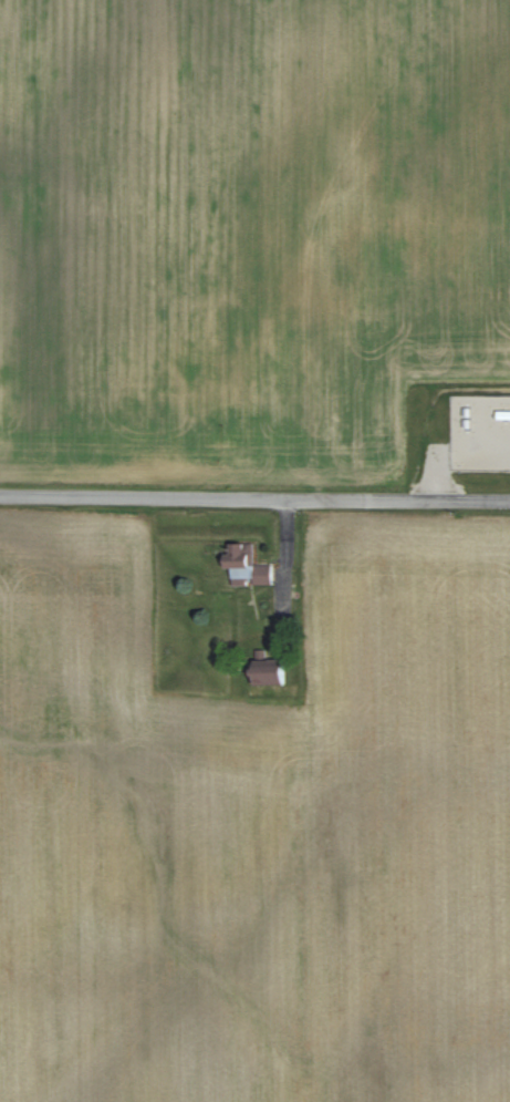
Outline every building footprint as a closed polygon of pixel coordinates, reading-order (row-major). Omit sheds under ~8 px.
[(233,585),(273,585),(273,565),(255,565),(255,543),(228,543),(228,568),(233,568),(233,585)] [(254,684),(284,684),(284,666),(254,666),(254,684)]
